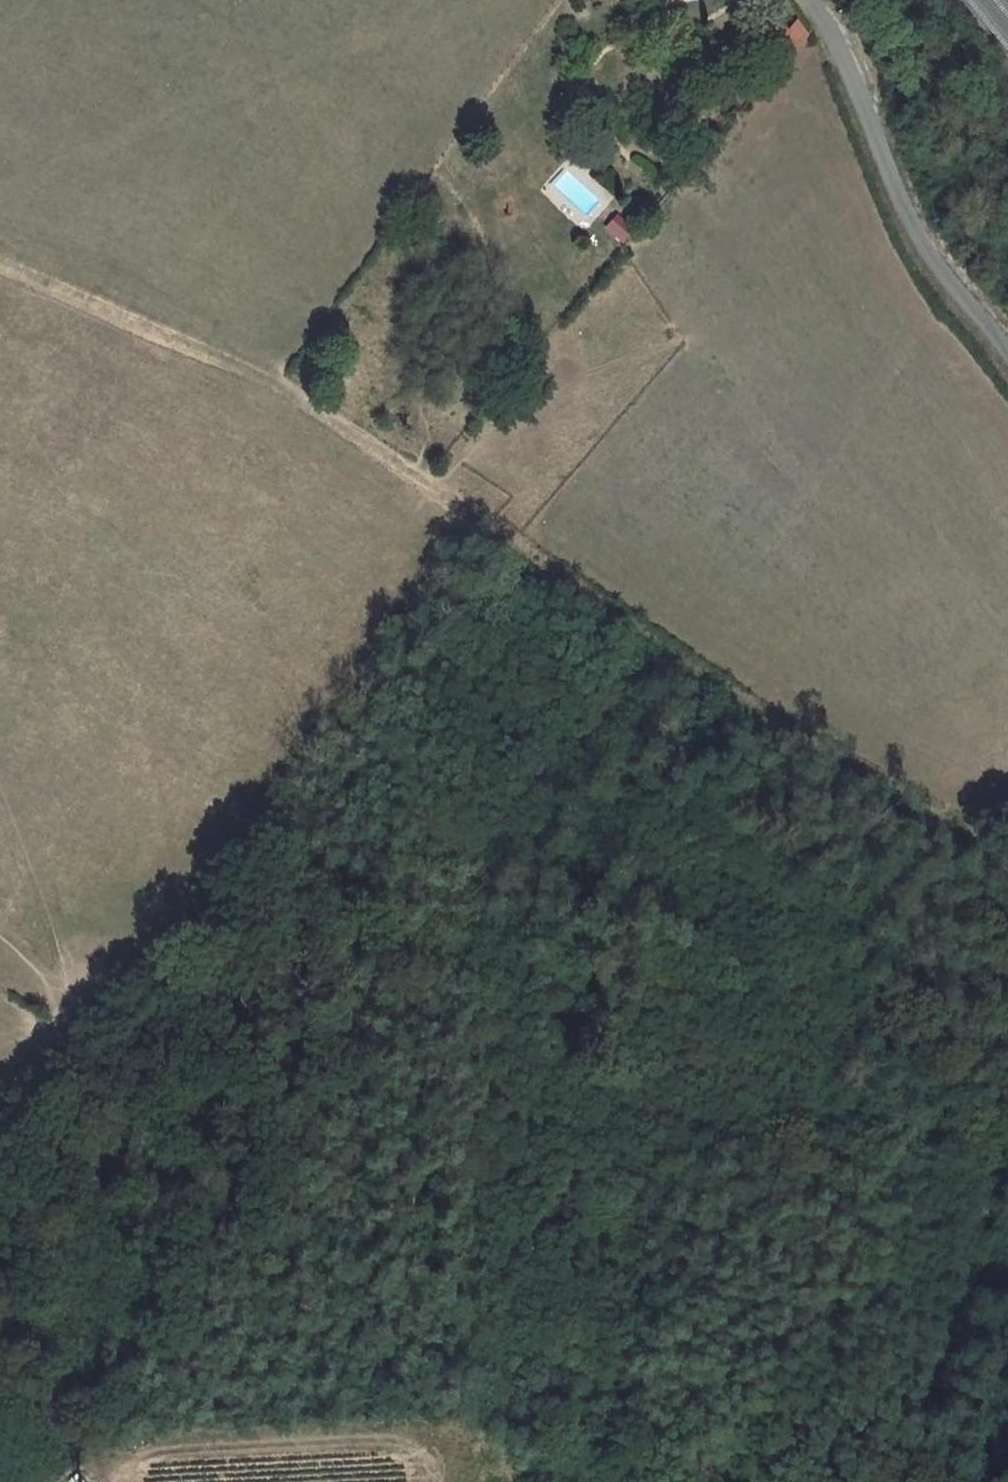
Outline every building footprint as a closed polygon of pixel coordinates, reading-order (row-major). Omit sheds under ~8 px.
[(778,25),(763,39),(786,61),(806,38),(796,24),(786,36),(778,25)]
